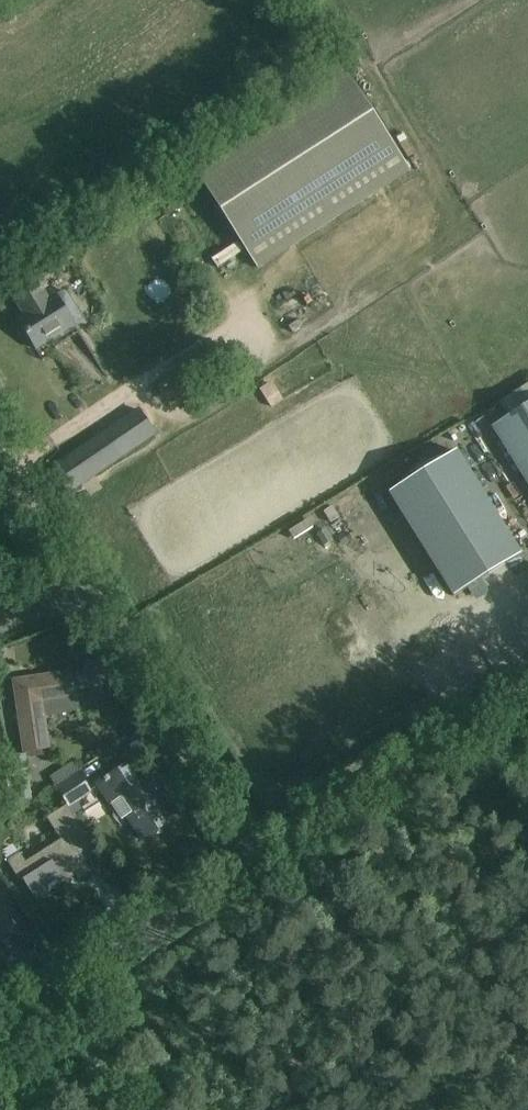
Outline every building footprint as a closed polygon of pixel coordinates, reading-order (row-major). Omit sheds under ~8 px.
[(411,170),(348,73),(195,172),(258,268),(411,170)] [(217,266),(242,251),(236,240),(211,256),(217,266)] [(63,291),(49,300),(42,289),(18,304),(25,314),(18,319),(36,349),(75,324),(82,320),(82,315),(68,292),(63,291)] [(270,380),(257,389),(270,408),(283,399),(270,380)] [(493,427),(527,483),(527,406),(493,427)] [(108,433),(54,470),(69,492),(123,455),(156,433),(141,411),(108,433)] [(456,451),(389,493),(454,596),(521,555),(456,451)] [(49,748),(44,715),(78,711),(77,696),(73,672),(14,681),(25,752),(49,748)] [(26,756),(10,759),(18,805),(19,809),(33,806),(26,756)] [(18,805),(10,759),(0,760),(0,768),(2,784),(7,783),(11,807),(18,805)] [(127,765),(108,778),(98,785),(110,804),(124,795),(135,812),(128,817),(143,840),(166,825),(155,808),(172,796),(156,772),(139,783),(127,765)] [(56,787),(68,805),(69,807),(92,793),(79,773),(56,787)] [(69,808),(69,807),(68,805),(47,818),(61,840),(26,862),(20,853),(7,862),(21,882),(24,880),(36,899),(75,874),(78,880),(91,871),(80,854),(93,846),(69,808)] [(9,837),(2,824),(0,825),(0,843),(9,837)] [(199,839),(183,849),(195,868),(211,858),(199,839)] [(8,914),(0,902),(0,939),(3,943),(19,933),(8,914)]
